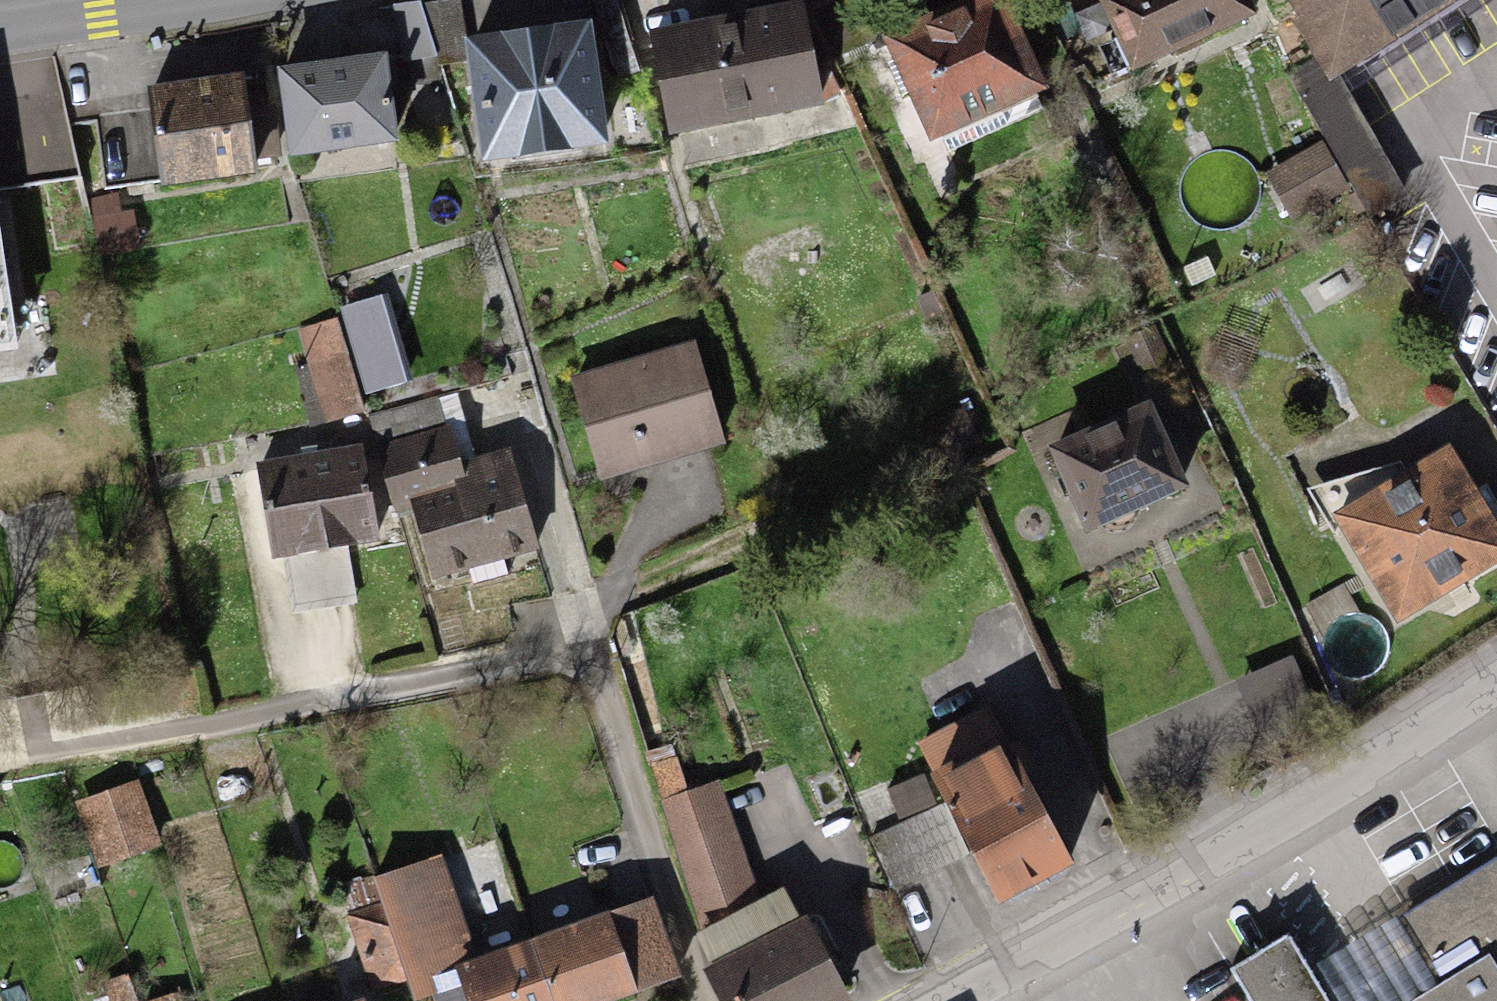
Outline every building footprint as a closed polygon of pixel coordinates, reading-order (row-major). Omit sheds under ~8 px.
[(929,145),(1051,93),(1011,0),(977,0),(884,40),(929,145)] [(1130,78),(1258,18),(1250,0),(1099,0),(1130,78)] [(1329,83),(1459,0),(1285,0),(1329,83)] [(422,1),(395,5),(404,62),(437,57),(422,1)] [(805,2),(650,31),(669,139),(682,137),(686,161),(829,134),(805,2)] [(592,22),(467,39),(484,162),(609,145),(592,22)] [(1321,53),(1286,74),(1372,217),(1407,196),(1321,53)] [(278,69),(289,159),(398,145),(387,55),(278,69)] [(150,87),(161,187),(256,176),(244,76),(150,87)] [(1350,189),(1322,141),(1264,174),(1293,223),(1350,189)] [(386,293),(340,307),(366,395),(413,381),(386,293)] [(338,317),(297,328),(322,423),(364,413),(338,317)] [(696,341),(569,379),(600,482),(727,444),(696,341)] [(538,552),(510,449),(460,462),(451,427),(446,428),(438,397),(369,416),(396,517),(415,512),(433,580),(538,552)] [(1150,404),(1049,448),(1087,534),(1188,490),(1150,404)] [(365,445),(257,462),(272,560),(284,558),(293,612),(356,603),(348,548),(380,543),(365,445)] [(1332,516),(1396,624),(1496,565),(1496,524),(1451,446),(1332,516)] [(1324,724),(1293,655),(1237,680),(1268,749),(1324,724)] [(990,704),(916,742),(931,768),(933,773),(930,775),(936,788),(939,787),(946,801),(973,853),(1000,906),(1074,868),(990,704)] [(931,768),(885,789),(901,822),(946,801),(931,768)] [(141,781),(75,802),(97,869),(162,848),(141,781)] [(721,781),(659,801),(696,913),(758,893),(721,781)] [(893,889),(973,853),(946,801),(869,837),(893,889)] [(452,965),(477,957),(443,855),(370,880),(378,903),(345,914),(371,991),(407,979),(415,1000),(459,986),(452,965)] [(1496,974),(1496,855),(1389,920),(1433,992),(1488,959),(1496,974)] [(801,920),(785,889),(696,935),(711,965),(704,969),(720,1000),(851,1000),(808,916),(801,920)] [(653,898),(531,941),(552,1000),(616,1000),(682,978),(653,898)] [(1389,920),(1305,970),(1324,1000),(1419,1000),(1433,992),(1389,920)] [(1305,970),(1283,933),(1230,965),(1252,1000),(1324,1000),(1305,970)] [(455,968),(467,1000),(552,1000),(531,941),(455,968)] [(1488,959),(1433,992),(1419,1000),(1496,1000),(1496,974),(1488,959)] [(104,981),(110,1000),(140,1000),(131,973),(104,981)]
